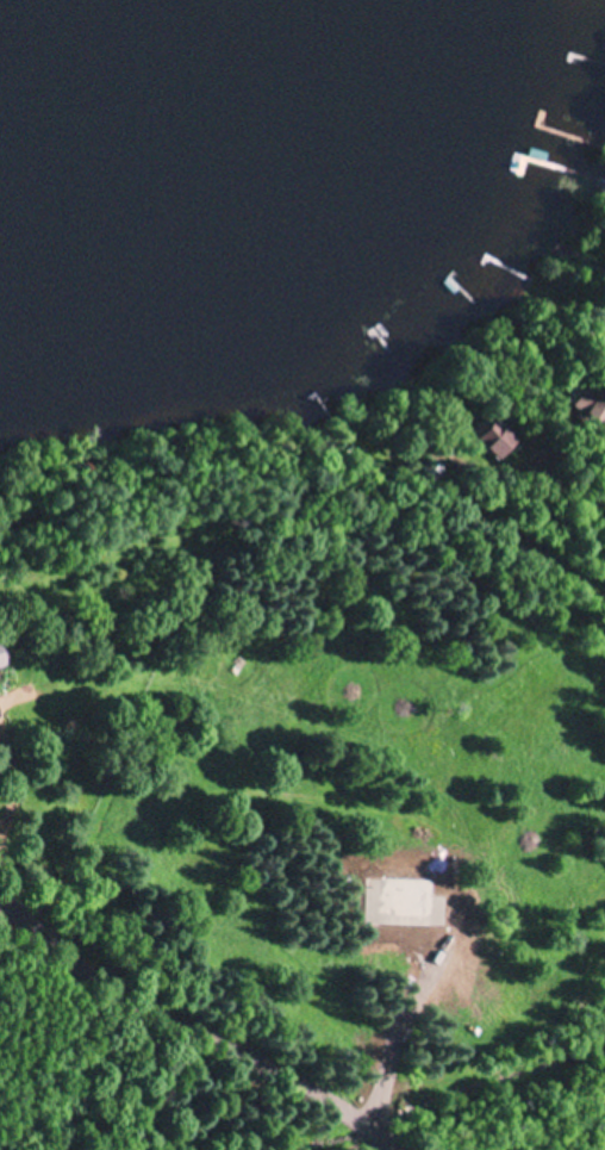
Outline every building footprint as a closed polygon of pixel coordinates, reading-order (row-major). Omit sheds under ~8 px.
[(590,399),(590,391),(573,391),(573,425),(604,425),(604,399),(590,399)] [(514,446),(493,424),(475,441),(495,463),(514,446)] [(0,644),(0,673),(12,670),(4,643),(0,644)]
